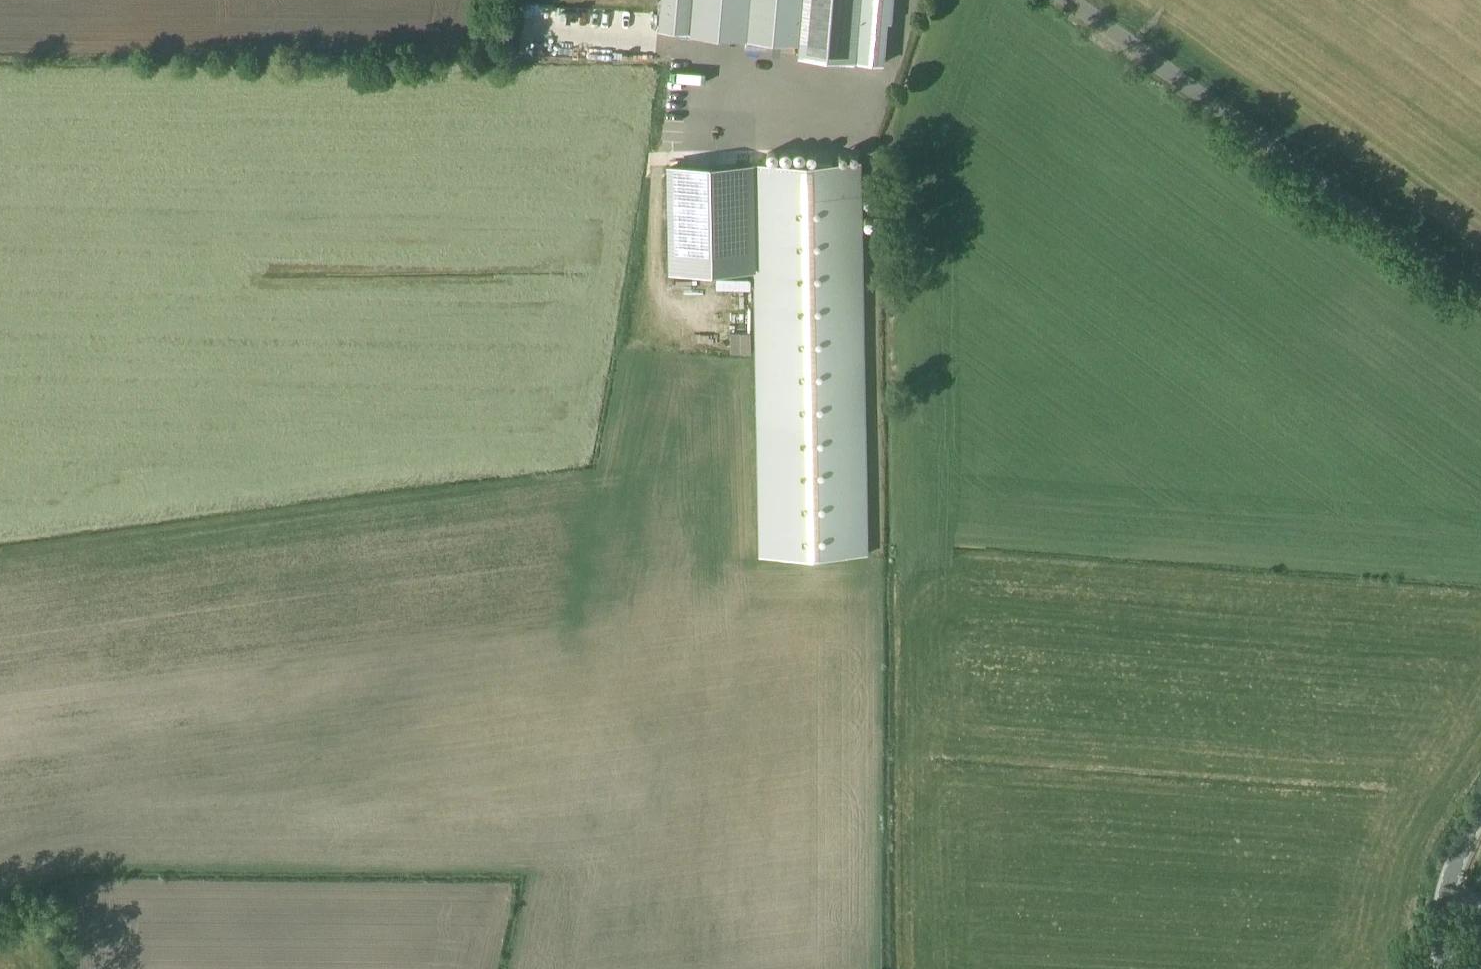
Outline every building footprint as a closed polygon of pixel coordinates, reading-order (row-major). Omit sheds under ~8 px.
[(657,30),(798,43),(797,55),(882,63),(886,23),(890,23),(892,0),(660,0),(657,30)] [(660,66),(680,67),(681,45),(661,45),(660,66)] [(751,164),(669,165),(671,272),(753,270),(756,423),(758,556),(866,554),(864,422),(859,162),(751,164)]
